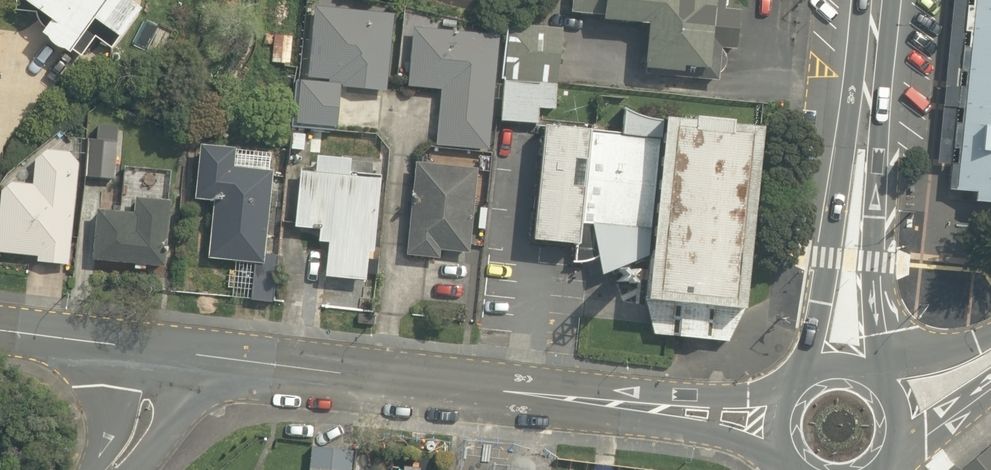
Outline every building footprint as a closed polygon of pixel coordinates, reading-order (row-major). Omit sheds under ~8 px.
[(47,18),(37,34),(78,61),(95,36),(113,48),(142,5),(135,0),(20,0),(47,18)] [(362,0),(309,0),(293,139),(312,141),(313,131),(336,134),(342,83),(383,87),(392,6),(362,0)] [(570,16),(645,23),(640,71),(714,78),(718,45),(736,46),(740,10),(723,8),(724,0),(572,0),(570,16)] [(955,200),(990,204),(990,0),(977,0),(955,200)] [(498,33),(412,25),(406,86),(439,89),(434,146),(489,152),(498,33)] [(761,122),(657,112),(654,139),(547,128),(539,239),(579,244),(575,264),(597,257),(601,277),(649,254),(645,296),(744,305),(761,122)] [(112,140),(88,138),(85,175),(109,177),(112,140)] [(234,145),(198,142),(192,198),(213,200),(207,256),(262,261),(271,169),(233,165),(234,145)] [(79,152),(33,147),(29,186),(2,183),(0,199),(0,251),(35,255),(34,261),(67,264),(79,152)] [(313,172),(299,170),(293,227),(317,229),(316,245),(327,246),(324,276),(362,280),(365,248),(372,249),(379,183),(345,180),(348,156),(315,152),(313,172)] [(439,247),(466,249),(474,168),(418,163),(410,259),(437,262),(439,247)] [(120,208),(97,207),(93,259),(163,264),(170,173),(123,169),(120,208)] [(957,469),(990,469),(990,444),(957,469)] [(310,445),(308,469),(349,469),(351,448),(310,445)]
